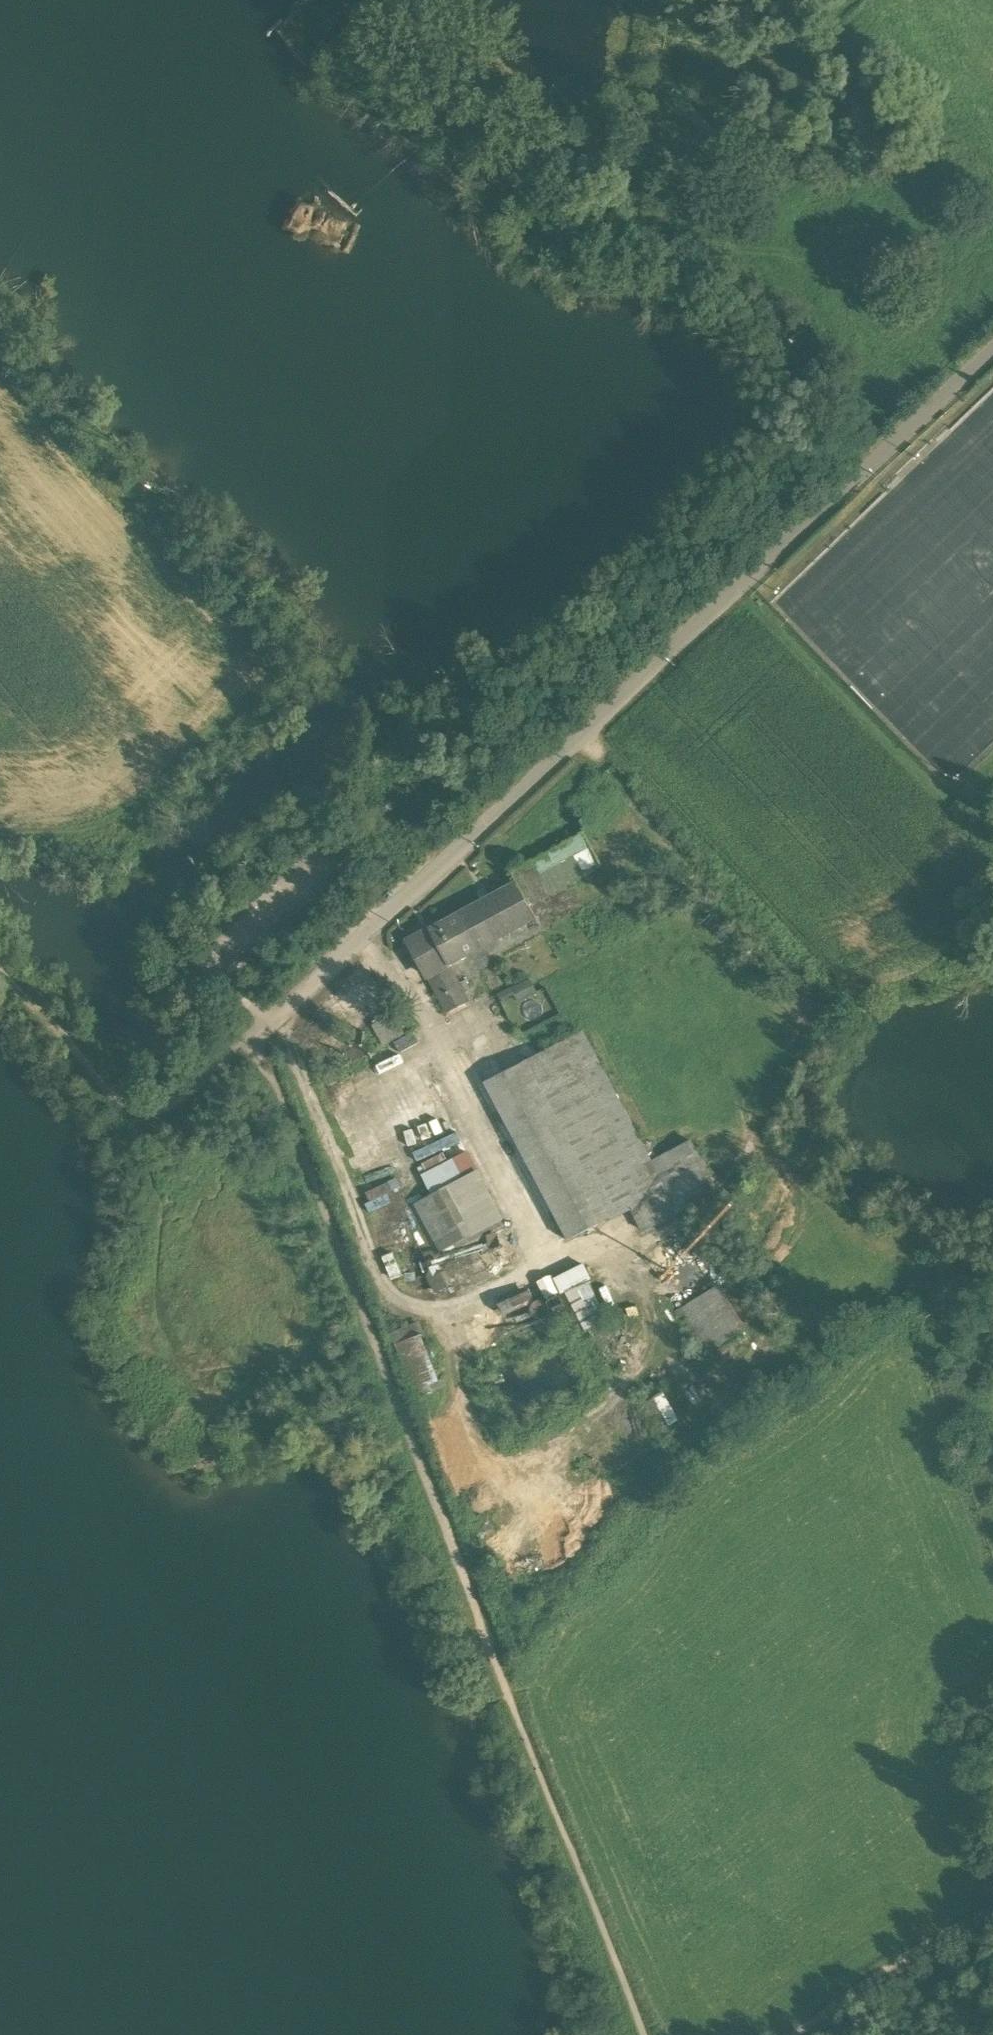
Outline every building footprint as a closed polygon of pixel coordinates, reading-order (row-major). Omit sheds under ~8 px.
[(295,198),(284,228),(342,249),(353,219),(295,198)] [(584,832),(510,871),(517,884),(529,907),(603,868),(584,832)] [(517,884),(429,930),(449,966),(536,919),(529,907),(517,884)] [(449,966),(429,930),(409,941),(428,977),(449,966)] [(449,966),(428,977),(447,1013),(468,1002),(449,966)] [(394,1013),(373,1024),(384,1045),(405,1033),(394,1013)] [(414,1032),(395,1043),(400,1052),(420,1042),(414,1032)] [(581,1032),(567,1039),(575,1053),(588,1046),(581,1032)] [(641,1177),(584,1071),(585,1071),(575,1053),(567,1039),(485,1083),(568,1241),(631,1207),(641,1201),(631,1182),(641,1177)] [(649,1161),(588,1046),(575,1053),(585,1071),(584,1071),(641,1177),(631,1182),(641,1201),(664,1189),(649,1161)] [(692,1139),(649,1161),(664,1189),(667,1187),(678,1209),(714,1190),(713,1187),(716,1185),(692,1139)] [(467,1151),(422,1175),(431,1194),(476,1171),(467,1151)] [(431,1194),(410,1206),(436,1255),(455,1244),(459,1252),(505,1228),(476,1171),(431,1194)] [(678,1209),(667,1187),(664,1189),(641,1201),(631,1207),(644,1231),(679,1212),(678,1209)] [(583,1264),(551,1281),(564,1307),(555,1311),(569,1339),(607,1320),(587,1281),(591,1279),(583,1264)] [(433,1275),(440,1293),(457,1286),(449,1268),(433,1275)] [(721,1284),(675,1311),(710,1351),(743,1331),(742,1329),(746,1327),(721,1284)] [(508,1314),(538,1308),(534,1292),(505,1299),(508,1314)] [(418,1323),(392,1333),(416,1397),(442,1387),(418,1323)] [(665,1390),(642,1406),(665,1440),(686,1425),(665,1390)]
